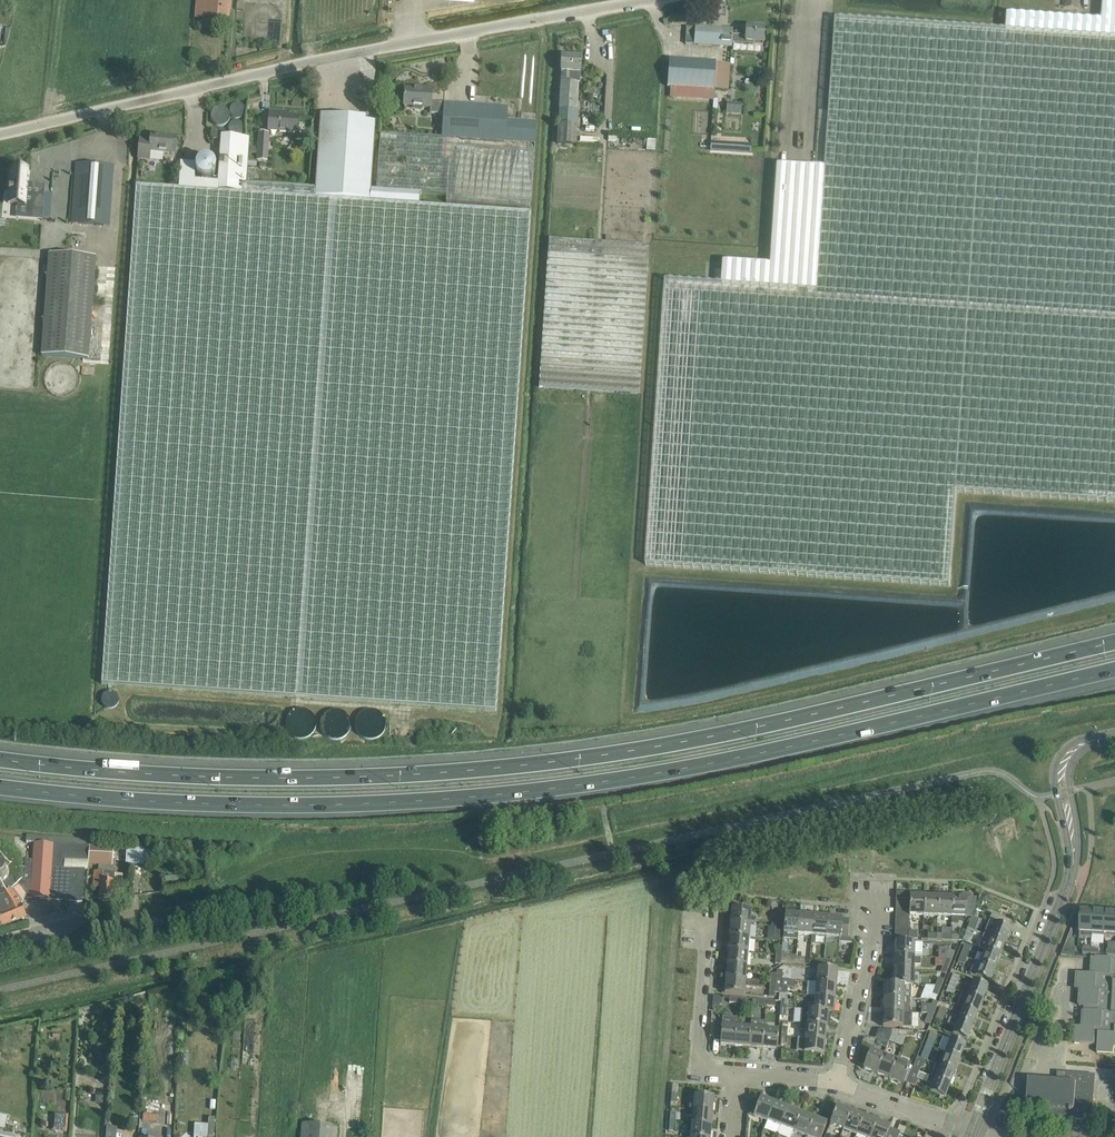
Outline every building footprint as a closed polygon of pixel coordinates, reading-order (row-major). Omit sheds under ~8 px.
[(198,16),(225,19),(227,0),(199,0),(198,16)] [(1006,30),(1114,38),(1114,4),(1103,3),(1102,20),(1007,14),(1006,30)] [(1006,30),(835,19),(825,168),(817,291),(722,284),(665,280),(646,564),(950,585),(956,491),(1114,502),(1114,38),(1006,30)] [(763,43),(763,39),(764,28),(747,27),(746,36),(733,35),(733,29),(687,26),(686,44),(732,47),(732,44),(746,45),(746,42),(763,43)] [(561,81),(579,82),(580,82),(580,69),(581,58),(562,57),(562,68),(561,81)] [(730,64),(716,63),(669,60),(668,86),(728,90),(730,64)] [(579,82),(561,81),(559,124),(577,125),(579,82)] [(430,113),(443,114),(444,105),(431,104),(432,88),(421,88),(421,90),(405,89),(405,100),(404,105),(430,107),(430,113)] [(443,114),(442,124),(506,128),(507,121),(508,108),(444,104),(444,105),(443,114)] [(726,114),(741,115),(742,107),(727,106),(726,114)] [(296,133),(297,128),(297,117),(280,115),(281,113),(270,112),(269,123),(269,132),(296,133)] [(321,115),(315,187),(315,198),(370,202),(371,190),(376,123),(366,122),(366,118),(321,115)] [(537,123),(507,121),(506,128),(442,124),(442,137),(535,144),(537,123)] [(577,125),(559,124),(558,144),(576,144),(577,125)] [(260,140),(258,158),(258,159),(269,160),(271,133),(260,133),(260,140)] [(535,144),(442,137),(380,133),(377,191),(420,194),(446,195),(446,202),(531,208),(535,144)] [(150,141),(140,140),(138,158),(149,159),(150,151),(175,153),(177,136),(151,134),(150,141)] [(218,181),(218,183),(217,192),(245,193),(246,182),(247,157),(249,139),(249,138),(221,136),(218,181)] [(647,150),(656,150),(656,140),(647,139),(647,150)] [(208,158),(206,158),(205,158),(203,158),(202,159),(201,159),(200,160),(199,161),(198,162),(197,163),(196,164),(196,166),(196,167),(196,168),(196,169),(196,170),(196,172),(197,173),(198,175),(199,176),(200,176),(201,177),(202,178),(203,178),(205,178),(206,179),(207,179),(208,178),(210,178),(211,177),(212,176),(213,175),(214,175),(214,174),(215,173),(216,172),(216,171),(216,169),(216,168),(216,166),(216,165),(215,164),(214,163),(214,161),(212,160),(211,160),(210,159),(209,159),(208,158)] [(181,160),(178,189),(217,192),(218,183),(218,181),(194,178),(195,161),(181,160)] [(109,226),(113,177),(114,166),(77,163),(72,223),(109,226)] [(724,262),(722,284),(817,291),(825,168),(778,165),(771,266),(724,262)] [(21,170),(12,169),(10,190),(9,189),(9,191),(10,191),(9,202),(9,203),(32,205),(31,216),(42,217),(41,220),(42,220),(45,184),(44,184),(44,186),(34,186),(34,187),(28,187),(29,174),(29,171),(21,171),(21,170)] [(419,206),(370,202),(315,198),(315,187),(246,182),(245,193),(217,192),(178,189),(157,187),(135,186),(101,683),(496,710),(530,214),(419,206)] [(420,194),(377,191),(371,190),(370,202),(419,206),(420,194)] [(549,238),(539,387),(639,394),(649,244),(549,238)] [(89,359),(96,257),(49,253),(42,355),(89,359)] [(287,718),(286,723),(287,729),(290,733),(294,736),(299,738),(305,738),(310,735),(314,731),(316,724),(315,718),(312,712),(306,709),(300,708),(294,709),(290,713),(287,718)] [(356,718),(355,724),(356,729),(359,733),(363,737),(369,738),(374,738),(379,736),(383,731),(385,725),(384,718),(381,713),(376,709),(369,708),(364,710),(359,713),(356,718)] [(322,719),(321,724),(322,730),(325,734),(329,737),(334,739),(339,739),(344,736),(349,732),(351,725),(350,719),(347,713),(341,710),(335,709),(329,710),(325,714),(322,719)] [(18,881),(11,885),(19,901),(27,896),(28,897),(49,899),(54,844),(25,842),(23,882),(18,881)] [(89,846),(54,844),(49,899),(82,901),(85,869),(88,869),(88,864),(89,864),(90,843),(89,843),(89,846)] [(90,843),(89,864),(98,865),(98,871),(94,871),(94,877),(93,888),(100,888),(99,897),(113,898),(115,872),(112,872),(113,844),(90,843)] [(126,846),(126,863),(156,864),(156,847),(126,846)] [(0,858),(0,881),(0,880),(4,878),(7,875),(8,871),(8,867),(6,863),(3,860),(0,858)] [(19,901),(11,885),(2,890),(0,890),(0,930),(4,928),(3,927),(26,917),(21,905),(19,901)] [(896,899),(909,899),(909,907),(909,913),(909,915),(923,916),(924,896),(923,896),(923,892),(896,892),(896,899)] [(966,916),(972,916),(976,904),(977,897),(976,897),(976,898),(966,898),(966,897),(965,897),(965,894),(958,894),(958,897),(952,897),(951,917),(966,917),(966,916)] [(938,896),(924,896),(923,916),(937,916),(938,896)] [(951,917),(952,897),(938,896),(937,916),(951,917)] [(731,908),(730,922),(750,924),(751,910),(731,908)] [(1081,911),(1079,937),(1092,938),(1092,935),(1093,912),(1081,911)] [(1093,912),(1092,935),(1104,936),(1105,913),(1093,912)] [(797,934),(799,914),(785,913),(783,933),(797,934)] [(984,934),(1005,942),(1013,921),(992,913),(984,934)] [(1104,936),(1114,937),(1114,913),(1105,913),(1104,936)] [(797,934),(812,935),(813,915),(799,914),(797,934)] [(826,937),(827,917),(813,915),(812,935),(826,937)] [(979,919),(972,916),(967,927),(974,930),(979,919)] [(842,918),(827,917),(826,937),(840,938),(839,942),(852,943),(852,941),(848,936),(848,919),(842,919),(842,918)] [(729,937),(749,938),(750,924),(730,922),(729,937)] [(972,936),(974,930),(967,927),(965,934),(972,936)] [(1005,942),(984,934),(978,947),(985,950),(1000,955),(1005,942)] [(748,952),(749,938),(729,937),(728,950),(748,952)] [(921,957),(922,957),(923,943),(895,942),(894,956),(914,957),(921,957)] [(964,945),(960,955),(967,958),(971,947),(964,945)] [(946,958),(951,960),(955,951),(949,949),(942,949),(941,958),(946,958)] [(728,950),(727,965),(747,966),(748,952),(728,950)] [(985,950),(980,963),(995,969),(1000,955),(985,950)] [(782,952),(781,955),(781,961),(786,962),(795,963),(795,957),(789,956),(789,955),(787,952),(782,952)] [(967,958),(960,955),(958,962),(964,964),(967,958)] [(921,965),(921,957),(914,957),(894,956),(894,971),(914,971),(914,965),(921,965)] [(951,960),(946,958),(941,972),(946,974),(951,960)] [(1114,958),(1114,959),(1097,958),(1092,958),(1091,974),(1076,973),(1077,973),(1076,989),(1080,990),(1079,1006),(1090,1007),(1090,1011),(1082,1010),(1082,1011),(1083,1011),(1082,1027),(1074,1026),(1074,1027),(1075,1027),(1074,1043),(1097,1045),(1097,1053),(1097,1051),(1113,1052),(1114,1046),(1114,959),(1114,958)] [(995,969),(980,963),(976,961),(970,974),(975,976),(990,982),(995,969)] [(746,980),(747,966),(727,965),(726,979),(746,980)] [(816,982),(836,984),(838,970),(826,969),(818,968),(816,982)] [(911,985),(913,985),(914,971),(894,971),(893,984),(911,985)] [(948,986),(955,989),(960,976),(953,974),(948,986)] [(938,977),(935,986),(941,988),(944,979),(938,977)] [(758,981),(746,980),(726,979),(724,993),(744,995),(745,986),(758,987),(758,981)] [(776,979),(776,983),(775,992),(779,993),(787,994),(788,987),(794,988),(795,980),(782,979),(776,979)] [(966,981),(962,992),(983,1000),(988,987),(973,981),(972,984),(966,981)] [(835,999),(836,984),(816,982),(815,997),(835,999)] [(883,998),(904,999),(911,999),(911,985),(893,984),(884,984),(883,998)] [(937,996),(941,988),(935,986),(932,994),(930,999),(935,1001),(937,996)] [(955,989),(948,986),(945,993),(952,995),(955,989)] [(962,992),(957,1005),(977,1013),(983,1000),(962,992)] [(814,1011),(828,1012),(834,1012),(835,999),(815,997),(814,1009),(814,1011)] [(903,1013),(904,999),(883,998),(883,1012),(903,1013)] [(931,1005),(928,1014),(933,1016),(936,1007),(931,1005)] [(972,1027),(977,1013),(957,1005),(955,1012),(960,1014),(957,1021),(972,1027)] [(938,1013),(945,1016),(947,1010),(940,1007),(938,1013)] [(800,1022),(800,1024),(826,1026),(828,1012),(814,1011),(814,1009),(808,1009),(808,1010),(794,1009),(793,1022),(800,1022)] [(883,1012),(883,1026),(903,1027),(911,1027),(912,1013),(903,1013),(883,1012)] [(942,1022),(945,1016),(938,1013),(935,1019),(942,1022)] [(933,1016),(928,1014),(924,1022),(930,1024),(933,1016)] [(720,1045),(734,1046),(737,1017),(723,1016),(722,1022),(715,1021),(714,1037),(721,1038),(720,1045)] [(737,1017),(734,1046),(749,1047),(750,1027),(736,1026),(737,1017)] [(967,1040),(972,1027),(957,1021),(950,1018),(947,1024),(955,1027),(952,1034),(967,1040)] [(800,1024),(798,1037),(805,1038),(825,1040),(826,1026),(800,1024)] [(764,1029),(750,1027),(749,1047),(762,1049),(764,1029)] [(764,1029),(762,1049),(777,1050),(778,1030),(764,1029)] [(892,1030),(883,1030),(878,1030),(875,1038),(889,1043),(892,1035),(892,1030)] [(931,1031),(925,1044),(932,1047),(937,1034),(931,1031)] [(805,1038),(804,1052),(824,1053),(825,1040),(805,1038)] [(950,1039),(945,1052),(960,1058),(965,1045),(950,1039)] [(932,1047),(925,1044),(923,1050),(930,1053),(932,1047)] [(876,1074),(884,1055),(870,1050),(863,1068),(876,1074)] [(940,1065),(955,1071),(960,1058),(945,1052),(940,1065)] [(890,1079),(897,1060),(884,1055),(876,1074),(890,1079)] [(912,1070),(919,1072),(924,1059),(917,1057),(913,1067),(912,1070)] [(890,1079),(903,1084),(910,1065),(897,1060),(890,1079)] [(955,1071),(940,1065),(940,1066),(936,1064),(930,1077),(950,1085),(955,1071)] [(912,1070),(906,1083),(914,1086),(919,1072),(912,1070)] [(1090,1084),(1090,1074),(1057,1072),(1056,1081),(1028,1079),(1026,1107),(1049,1109),(1049,1118),(1092,1121),(1093,1095),(1087,1094),(1088,1084),(1090,1084)] [(945,1098),(950,1085),(930,1077),(927,1076),(925,1081),(933,1084),(930,1092),(945,1098)] [(694,1095),(693,1110),(713,1112),(714,1097),(694,1095)] [(749,1114),(767,1121),(774,1102),(761,1097),(759,1102),(751,1099),(751,1101),(749,1114)] [(780,1126),(787,1107),(774,1102),(767,1121),(780,1126)] [(830,1124),(843,1129),(850,1110),(837,1105),(833,1116),(830,1124)] [(793,1131),(800,1112),(787,1107),(780,1126),(793,1131)] [(711,1125),(713,1112),(693,1110),(691,1124),(711,1125)] [(856,1134),(863,1115),(850,1110),(843,1129),(856,1134)] [(806,1136),(813,1117),(800,1112),(793,1131),(806,1136)] [(54,1113),(53,1130),(67,1131),(68,1115),(54,1113)] [(10,1116),(0,1114),(0,1129),(7,1130),(11,1131),(14,1117),(10,1116)] [(863,1115),(856,1134),(864,1136),(870,1136),(876,1120),(863,1115)] [(806,1136),(809,1136),(821,1136),(827,1122),(813,1117),(806,1136)] [(890,1128),(889,1127),(890,1126),(876,1120),(870,1136),(886,1136),(890,1128)] [(337,1126),(302,1124),(301,1136),(336,1136),(337,1126)] [(690,1136),(710,1136),(711,1125),(691,1124),(690,1136)] [(886,1136),(894,1136),(897,1136),(898,1136),(900,1131),(890,1128),(886,1136)]
